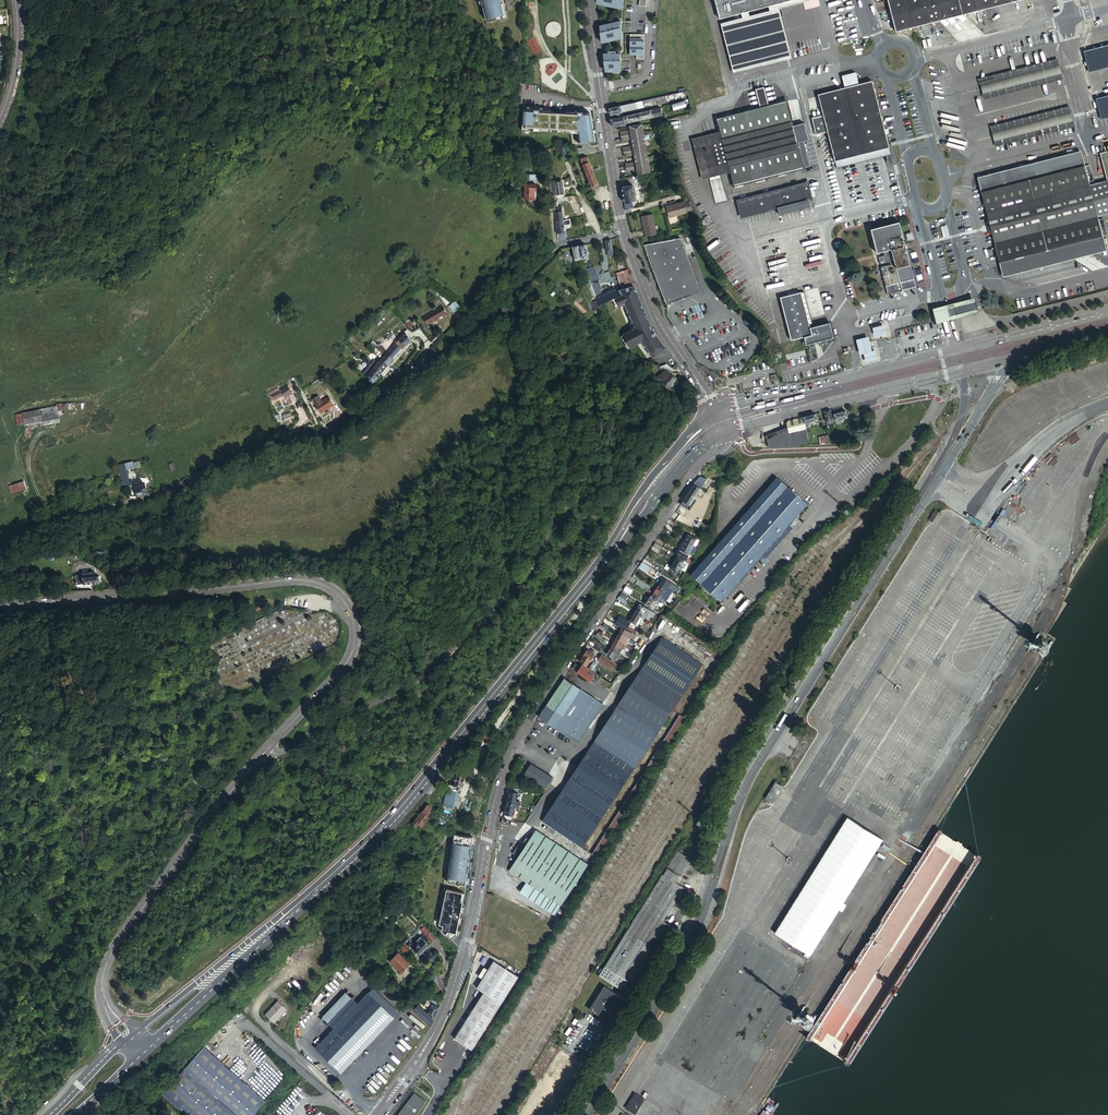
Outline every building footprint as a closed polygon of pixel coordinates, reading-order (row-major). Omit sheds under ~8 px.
[(487,23),(507,18),(503,0),(481,0),(487,23)] [(720,20),(741,14),(748,13),(768,7),(798,0),(715,0),(720,20)] [(741,14),(742,19),(721,24),(733,74),(791,59),(779,10),(816,0),(798,0),(768,7),(770,12),(749,17),(748,13),(741,14)] [(896,32),(1023,0),(888,0),(896,32)] [(609,24),(600,26),(602,41),(606,40),(605,39),(608,38),(608,40),(621,37),(622,21),(615,23),(615,24),(612,25),(610,25),(609,24)] [(446,33),(448,43),(456,42),(454,31),(446,33)] [(630,34),(630,55),(637,55),(637,59),(644,59),(644,55),(644,39),(644,34),(630,34)] [(1084,55),(1089,71),(1107,66),(1107,49),(1084,55)] [(603,54),(605,70),(609,70),(609,68),(612,68),(612,70),(616,70),(616,69),(621,69),(620,54),(616,54),(616,52),(608,52),(608,54),(603,54)] [(1062,78),(1058,61),(979,82),(983,98),(1062,78)] [(888,148),(871,82),(817,95),(834,162),(835,162),(887,148),(888,148)] [(684,96),(683,92),(665,96),(666,101),(684,96)] [(660,97),(641,101),(642,107),(661,103),(661,102),(660,97)] [(1096,102),(1100,118),(1107,116),(1107,99),(1096,102)] [(671,104),(671,105),(673,111),(684,107),(682,100),(671,104)] [(718,119),(721,134),(731,171),(734,185),(803,168),(786,102),(718,119)] [(610,108),(611,115),(622,112),(622,110),(625,109),(636,107),(635,103),(610,108)] [(651,109),(651,110),(653,116),(663,114),(660,107),(651,109)] [(1074,125),(1070,109),(991,129),(995,145),(1074,125)] [(595,142),(592,115),(584,115),(584,112),(567,112),(567,113),(551,113),(551,111),(523,110),(522,131),(530,131),(530,129),(558,130),(558,133),(571,133),(573,145),(595,142)] [(651,110),(611,119),(612,125),(653,116),(651,110)] [(630,126),(631,131),(632,131),(632,133),(642,131),(643,133),(644,133),(642,124),(630,126)] [(631,131),(633,143),(645,139),(644,133),(643,133),(642,131),(632,133),(632,131),(631,131)] [(628,132),(620,134),(621,140),(629,139),(628,132)] [(703,178),(731,171),(721,134),(694,141),(703,178)] [(645,139),(633,143),(635,157),(647,154),(645,139)] [(631,146),(622,148),(624,156),(632,155),(631,146)] [(565,147),(560,149),(564,162),(569,161),(565,147)] [(889,154),(887,148),(835,162),(836,168),(889,154)] [(647,154),(635,157),(638,174),(650,173),(647,154)] [(587,157),(580,159),(587,177),(591,186),(599,184),(587,157)] [(633,163),(625,164),(626,172),(634,171),(633,163)] [(1094,181),(1090,165),(981,193),(999,262),(1107,235),(1103,219),(1099,220),(1098,216),(1090,186),(1089,182),(1094,181)] [(653,177),(636,180),(638,186),(654,182),(653,177)] [(560,180),(550,181),(552,199),(562,197),(560,180)] [(1090,186),(1098,216),(1107,214),(1107,181),(1090,186)] [(525,184),(525,200),(534,200),(535,191),(536,191),(536,184),(532,184),(525,184)] [(807,184),(772,193),(776,208),(777,208),(809,200),(811,199),(807,184)] [(632,185),(622,187),(624,203),(635,201),(632,185)] [(742,217),(776,208),(772,193),(738,201),(742,217)] [(809,200),(777,208),(779,215),(810,207),(809,200)] [(683,201),(675,203),(675,205),(666,208),(667,209),(684,205),(683,201)] [(687,212),(684,205),(667,209),(669,217),(687,212)] [(553,207),(555,221),(562,220),(561,207),(553,207)] [(650,213),(639,216),(646,237),(657,234),(650,213)] [(562,220),(555,221),(557,241),(564,240),(562,220)] [(891,265),(881,267),(888,294),(903,290),(902,290),(916,286),(904,241),(900,242),(899,238),(903,237),(899,222),(871,230),(877,254),(884,252),(885,256),(878,258),(880,265),(890,262),(891,265)] [(644,245),(667,305),(700,292),(680,238),(644,245)] [(585,245),(572,247),(575,260),(588,258),(585,245)] [(589,276),(597,274),(595,266),(587,268),(589,276)] [(629,272),(619,276),(623,286),(633,282),(629,272)] [(595,307),(601,304),(617,297),(620,296),(620,295),(617,292),(614,283),(612,284),(614,289),(601,295),(598,297),(597,297),(598,300),(592,302),(595,307)] [(637,291),(635,287),(624,292),(624,293),(630,309),(625,312),(617,297),(601,304),(616,329),(630,323),(636,340),(639,339),(639,341),(644,339),(646,343),(648,342),(651,345),(660,338),(653,329),(646,312),(643,313),(635,293),(637,291)] [(646,312),(637,291),(635,293),(643,313),(646,312)] [(630,309),(624,293),(620,295),(620,296),(617,297),(625,312),(630,309)] [(802,293),(782,298),(793,341),(805,337),(808,345),(816,343),(821,342),(834,338),(831,323),(814,328),(811,328),(810,322),(802,293)] [(930,309),(934,324),(945,321),(973,315),(979,313),(975,298),(969,300),(941,307),(930,309)] [(459,306),(455,302),(449,306),(454,313),(461,308),(459,306)] [(424,318),(428,325),(447,314),(443,307),(424,318)] [(374,321),(378,326),(384,322),(379,317),(374,321)] [(884,333),(882,323),(870,326),(872,336),(884,333)] [(405,345),(412,339),(407,334),(397,343),(402,348),(405,345)] [(856,340),(860,355),(864,354),(866,363),(878,360),(876,350),(872,351),(868,337),(856,340)] [(374,350),(378,345),(373,341),(369,346),(374,350)] [(379,343),(374,350),(381,356),(386,349),(379,343)] [(388,365),(402,348),(397,343),(396,343),(382,359),(388,365)] [(381,373),(388,365),(382,359),(378,364),(374,361),(371,364),(381,373)] [(373,382),(381,373),(371,364),(364,373),(367,376),(367,377),(373,382)] [(392,371),(387,376),(391,382),(397,376),(392,371)] [(664,382),(669,387),(677,379),(671,374),(666,371),(660,377),(664,381),(664,382)] [(390,386),(386,380),(381,384),(385,389),(390,386)] [(279,387),(268,393),(272,401),(284,395),(285,397),(292,393),(288,385),(280,390),(279,387)] [(352,397),(349,393),(346,396),(346,397),(343,400),(348,406),(356,400),(353,396),(352,397)] [(319,397),(314,400),(318,406),(317,407),(320,413),(334,404),(329,397),(322,402),(319,397)] [(57,406),(23,414),(26,426),(42,422),(42,420),(59,417),(58,415),(68,414),(69,417),(85,416),(84,402),(56,404),(57,406)] [(830,410),(824,411),(827,422),(833,421),(830,410)] [(846,412),(834,414),(836,424),(841,423),(840,420),(848,418),(846,412)] [(819,413),(803,417),(805,427),(809,426),(808,423),(817,420),(817,419),(821,418),(819,413)] [(766,435),(766,436),(769,448),(810,445),(805,427),(803,417),(788,421),(786,423),(788,428),(766,435)] [(830,443),(829,435),(821,436),(823,443),(826,442),(827,443),(830,443)] [(127,470),(140,466),(138,460),(125,463),(127,470)] [(123,484),(128,483),(125,466),(120,467),(123,484)] [(135,490),(137,495),(144,493),(140,477),(133,479),(136,490),(135,490)] [(701,488),(706,481),(707,479),(701,477),(696,481),(681,504),(687,509),(701,488)] [(808,505),(777,478),(691,575),(722,602),(808,505)] [(23,481),(9,486),(11,493),(25,488),(23,481)] [(939,511),(936,509),(929,519),(932,521),(939,511)] [(700,538),(702,539),(704,536),(702,535),(702,536),(697,534),(697,533),(692,531),(690,535),(697,538),(700,538)] [(688,535),(684,542),(693,546),(694,545),(695,546),(697,543),(695,542),(697,540),(688,535)] [(684,542),(677,556),(678,557),(689,564),(691,560),(687,558),(693,546),(684,542)] [(678,557),(674,562),(680,567),(681,565),(683,567),(681,569),(685,571),(689,564),(678,557)] [(642,562),(639,566),(647,571),(650,567),(648,566),(642,562)] [(680,567),(674,562),(670,569),(676,573),(680,567)] [(83,573),(84,584),(100,583),(99,576),(90,577),(89,572),(83,573)] [(668,577),(668,578),(677,584),(682,576),(679,574),(674,580),(674,578),(671,577),(668,577)] [(674,592),(677,594),(680,589),(664,578),(658,585),(665,590),(668,587),(674,592)] [(636,580),(634,584),(645,591),(646,590),(648,592),(649,590),(647,589),(648,587),(636,580)] [(659,600),(658,601),(661,603),(662,602),(665,605),(667,602),(668,602),(674,592),(668,587),(665,590),(658,585),(651,596),(659,600)] [(626,586),(623,590),(629,594),(632,590),(626,586)] [(622,592),(619,596),(625,600),(628,596),(622,592)] [(645,604),(653,609),(658,601),(659,600),(651,596),(651,595),(645,604)] [(640,604),(638,608),(647,614),(652,618),(655,613),(640,604)] [(638,608),(629,621),(635,625),(635,624),(640,618),(642,619),(643,619),(647,614),(638,608)] [(619,617),(615,624),(622,628),(627,630),(631,623),(619,617)] [(622,628),(619,633),(630,639),(631,637),(634,639),(635,638),(640,640),(641,639),(636,635),(627,630),(622,628)] [(619,633),(616,638),(626,644),(628,641),(630,642),(635,645),(636,643),(630,639),(619,633)] [(616,638),(613,643),(615,645),(624,650),(625,647),(629,650),(631,647),(628,645),(626,644),(616,638)] [(662,638),(642,669),(682,696),(702,664),(685,653),(682,658),(665,647),(668,642),(662,638)] [(685,653),(668,642),(665,647),(682,658),(685,653)] [(613,643),(610,649),(619,654),(620,653),(628,657),(630,654),(624,650),(615,645),(613,643)] [(596,645),(594,647),(603,653),(604,651),(602,649),(596,645)] [(612,658),(610,660),(614,663),(617,658),(619,659),(619,658),(620,656),(621,657),(620,658),(627,662),(628,660),(619,654),(610,649),(607,655),(612,658)] [(584,656),(580,662),(586,666),(594,655),(587,650),(583,655),(584,656)] [(610,660),(602,654),(598,660),(614,671),(618,665),(614,663),(610,660)] [(593,662),(589,668),(596,673),(599,669),(596,666),(597,665),(593,662)] [(575,664),(572,669),(591,681),(596,673),(582,664),(580,667),(575,664)] [(642,669),(618,706),(658,732),(682,696),(642,669)] [(601,677),(598,681),(608,688),(611,684),(601,677)] [(564,678),(538,718),(578,744),(604,705),(564,678)] [(594,742),(634,769),(658,732),(618,706),(594,742)] [(885,712),(876,726),(896,737),(898,734),(890,729),(892,725),(885,722),(889,714),(885,712)] [(475,750),(478,752),(492,732),(486,728),(479,739),(481,740),(475,750)] [(868,745),(873,748),(875,744),(879,747),(886,735),(877,730),(868,745)] [(594,742),(590,748),(630,774),(634,769),(594,742)] [(590,748),(566,785),(606,811),(630,774),(590,748)] [(524,774),(545,788),(552,777),(530,764),(524,774)] [(448,787),(444,805),(453,807),(454,805),(456,805),(457,804),(459,794),(459,793),(458,793),(457,792),(457,791),(458,791),(459,789),(458,789),(458,788),(459,788),(461,788),(462,787),(465,776),(465,775),(465,774),(464,774),(463,773),(463,770),(462,769),(460,770),(456,769),(456,771),(454,771),(453,779),(451,779),(449,787),(448,787)] [(783,787),(776,783),(766,798),(773,803),(783,787)] [(566,785),(542,821),(582,847),(606,811),(566,785)] [(510,791),(507,803),(520,806),(521,802),(516,801),(518,793),(511,791),(510,791)] [(503,818),(507,819),(512,820),(514,808),(519,809),(520,806),(507,803),(503,818)] [(429,805),(422,812),(423,814),(422,815),(420,814),(412,824),(416,827),(418,824),(422,827),(429,819),(427,817),(431,813),(430,812),(433,809),(429,805)] [(883,840),(847,817),(775,933),(811,955),(883,840)] [(509,871),(526,882),(561,905),(588,864),(536,830),(525,846),(520,842),(512,854),(518,857),(509,871)] [(455,835),(447,889),(466,893),(473,837),(455,835)] [(683,851),(681,854),(683,855),(684,852),(686,853),(694,840),(687,835),(678,849),(683,851)] [(663,875),(675,883),(679,876),(667,869),(663,875)] [(526,882),(519,893),(554,915),(561,905),(526,882)] [(466,893),(447,889),(440,925),(443,926),(442,931),(452,940),(456,936),(466,893)] [(362,918),(354,927),(359,933),(368,924),(362,918)] [(436,938),(421,924),(418,928),(428,937),(427,938),(432,942),(436,938)] [(418,956),(429,944),(420,936),(416,941),(418,942),(415,945),(417,946),(413,950),(418,956)] [(408,957),(411,954),(402,945),(399,949),(408,957)] [(398,953),(390,961),(401,972),(409,964),(398,953)] [(483,993),(454,1039),(472,1050),(518,977),(493,961),(476,988),(483,993)] [(604,986),(589,1010),(613,1024),(627,1001),(604,986)] [(337,1032),(318,1051),(340,1073),(399,1013),(377,992),(361,1008),(349,996),(325,1021),(337,1032)] [(279,1005),(267,1019),(276,1026),(288,1012),(279,1005)] [(413,1010),(430,1026),(438,1008),(432,1006),(428,1014),(418,1005),(413,1010)] [(273,1101),(209,1050),(168,1102),(185,1114),(262,1114),(273,1101)] [(397,1114),(414,1114),(428,1097),(417,1089),(397,1114)] [(635,1095),(626,1109),(635,1114),(644,1101),(635,1095)] [(525,1110),(533,1114),(542,1114),(527,1106),(525,1110)]
